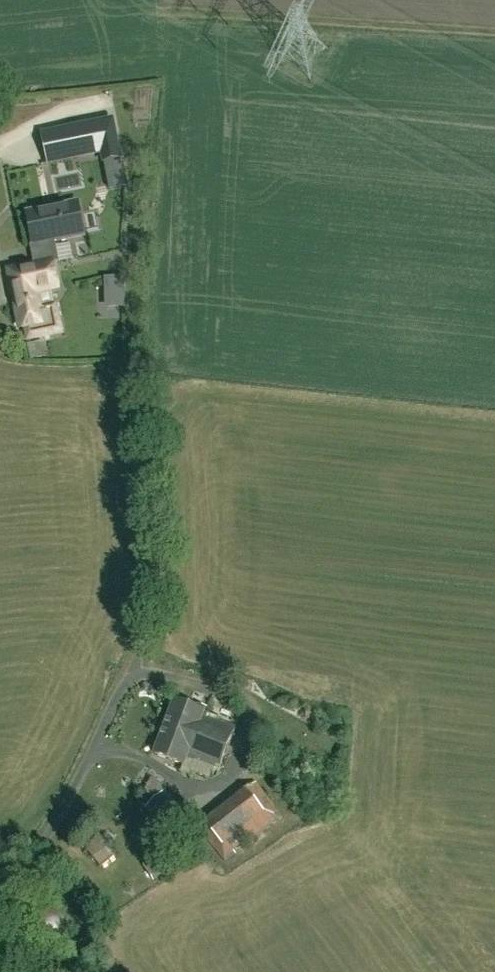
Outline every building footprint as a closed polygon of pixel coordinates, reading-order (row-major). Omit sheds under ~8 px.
[(42,134),(48,163),(102,152),(104,162),(120,159),(112,120),(42,134)] [(33,246),(84,235),(77,202),(26,212),(33,246)] [(40,308),(36,292),(58,288),(49,243),(32,247),(36,265),(10,271),(21,328),(27,327),(29,338),(60,331),(55,305),(40,308)] [(26,344),(30,360),(47,356),(44,340),(26,344)] [(219,770),(235,728),(206,717),(207,713),(203,712),(204,711),(175,701),(164,731),(192,741),(190,745),(202,750),(197,762),(219,770)] [(197,762),(202,750),(190,745),(192,741),(164,731),(155,754),(183,765),(186,758),(197,762)] [(245,847),(283,818),(256,783),(198,827),(225,863),(236,854),(234,851),(243,844),(245,847)] [(168,836),(189,819),(165,791),(146,808),(168,836)]
